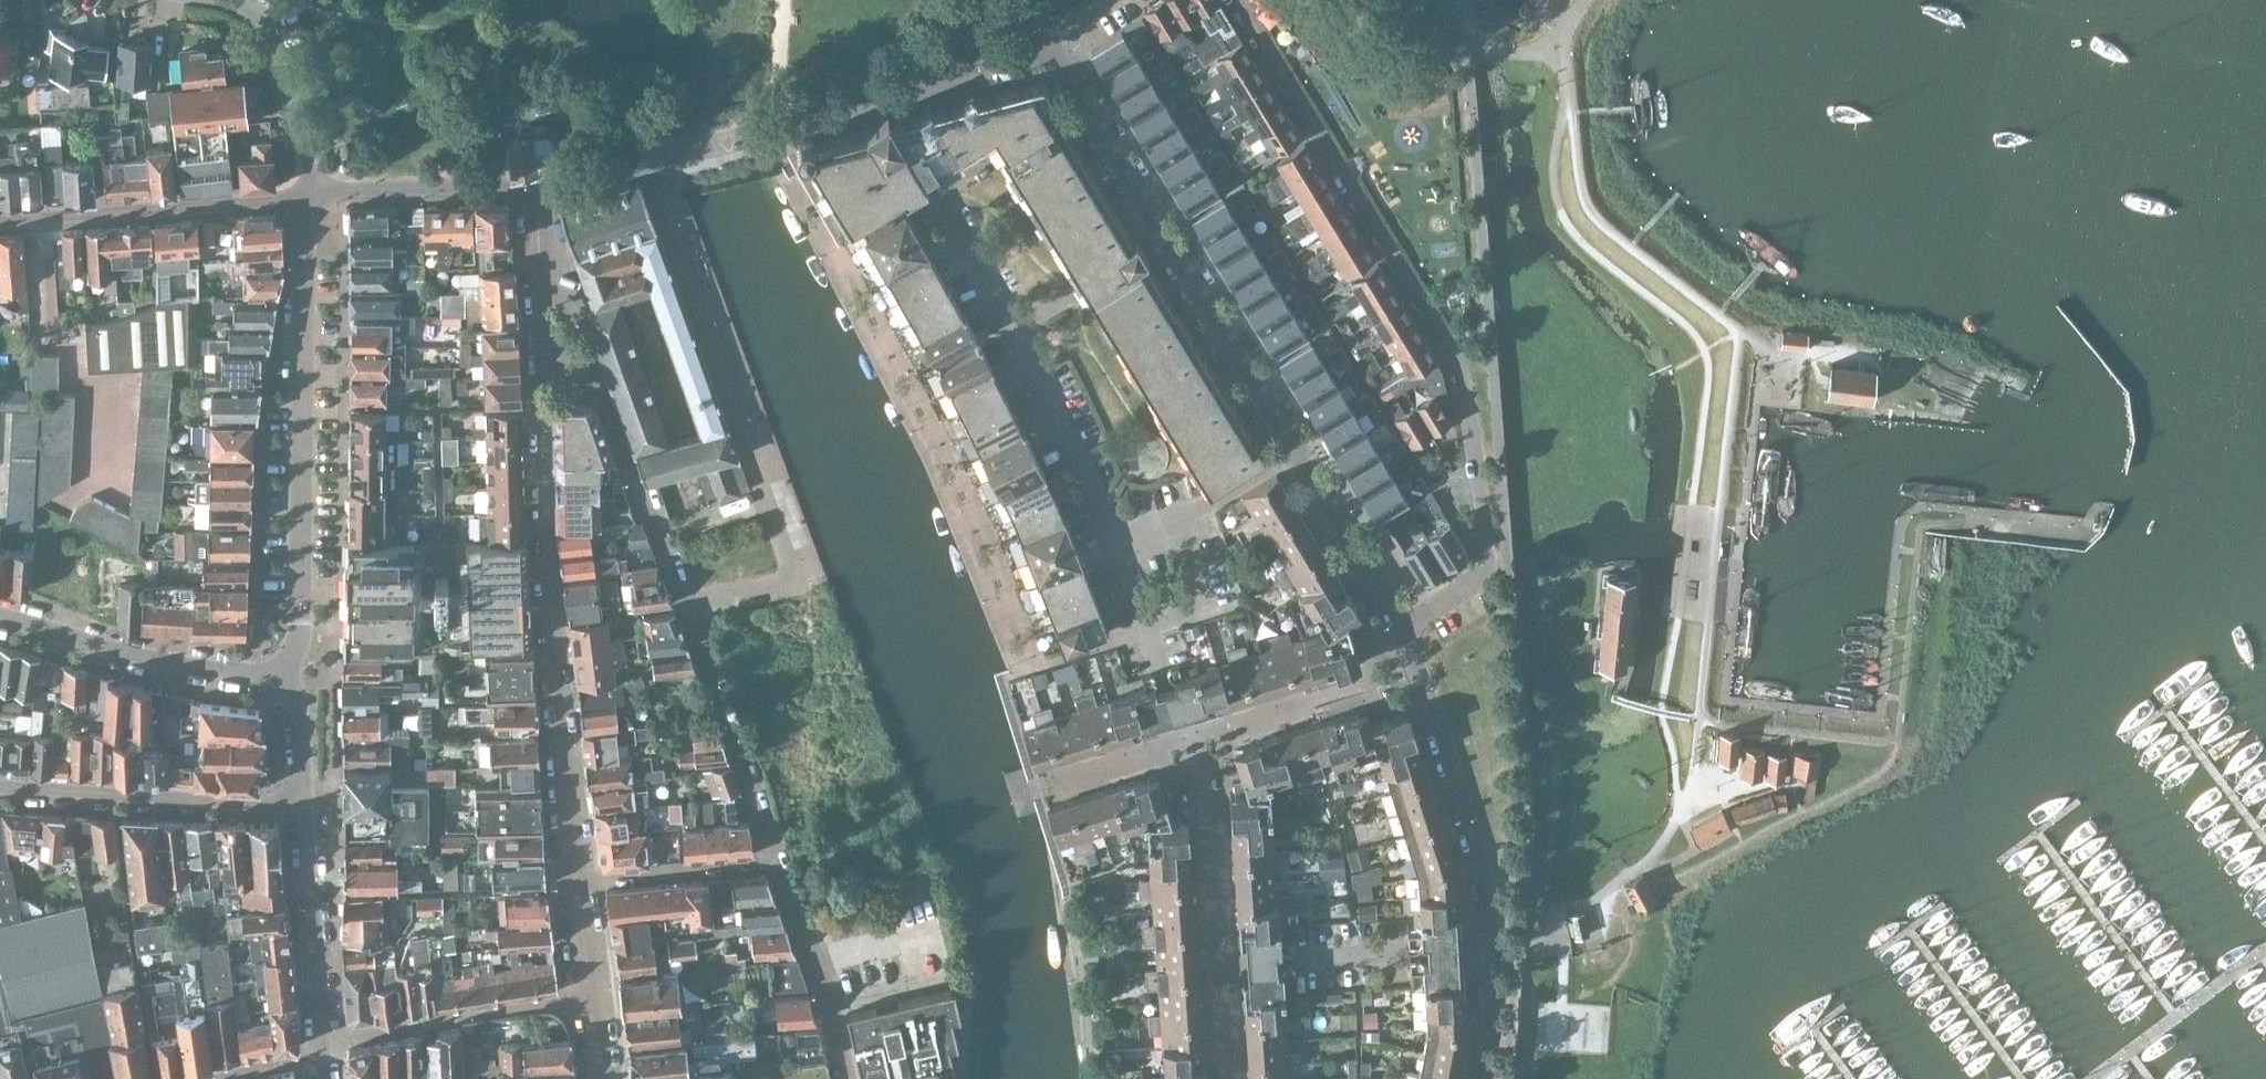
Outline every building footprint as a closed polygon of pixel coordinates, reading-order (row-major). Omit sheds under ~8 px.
[(1189,40),(1180,26),(1165,0),(1161,0),(1145,10),(1170,51),(1189,40)] [(1198,15),(1189,0),(1165,0),(1180,26),(1198,15)] [(1198,15),(1209,33),(1218,28),(1224,37),(1235,30),(1217,0),(1189,0),(1198,15)] [(1129,28),(1132,34),(1145,26),(1142,19),(1129,28)] [(11,69),(8,94),(20,95),(18,69),(29,71),(29,66),(39,68),(40,56),(36,56),(39,30),(7,26),(3,25),(0,21),(0,67),(11,69)] [(49,27),(47,50),(51,50),(49,75),(66,76),(65,85),(51,86),(53,105),(89,102),(88,86),(80,86),(78,80),(85,81),(85,76),(106,78),(109,48),(88,46),(89,39),(73,37),(74,34),(64,33),(64,29),(49,27)] [(1121,32),(1097,46),(1091,50),(1105,73),(1135,55),(1121,32)] [(118,80),(112,80),(112,84),(114,98),(129,98),(130,83),(149,84),(151,43),(120,41),(118,80)] [(1197,96),(1205,90),(1226,78),(1254,61),(1242,42),(1222,54),(1214,59),(1220,68),(1208,76),(1191,86),(1197,96)] [(1215,42),(1206,47),(1197,53),(1204,65),(1214,59),(1222,54),(1215,42)] [(180,50),(184,87),(225,83),(222,53),(207,54),(206,47),(180,50)] [(1105,73),(1119,96),(1149,78),(1135,55),(1105,73)] [(1201,67),(1195,57),(1182,65),(1188,74),(1201,67)] [(1153,67),(1156,73),(1170,65),(1166,59),(1153,67)] [(1254,61),(1226,78),(1232,87),(1211,100),(1205,90),(1197,96),(1209,115),(1231,102),(1265,80),(1254,61)] [(1170,65),(1156,73),(1160,80),(1174,71),(1170,65)] [(1133,119),(1163,100),(1149,78),(1119,96),(1133,119)] [(1277,99),(1265,80),(1231,102),(1236,111),(1231,113),(1232,115),(1215,125),(1220,133),(1229,128),(1249,116),(1277,99)] [(225,83),(184,87),(169,89),(169,90),(172,117),(174,134),(181,193),(232,190),(232,185),(225,126),(238,125),(247,123),(243,81),(225,83)] [(982,137),(995,157),(1057,119),(1045,99),(1048,95),(1048,91),(1046,86),(1042,84),(1039,84),(1035,85),(995,94),(976,100),(972,94),(963,100),(965,103),(933,111),(930,105),(920,111),(922,114),(891,122),(887,116),(868,128),(871,132),(813,148),(812,144),(809,140),(805,139),(800,141),(797,144),(796,148),(797,151),(800,155),(805,157),(809,155),(822,177),(818,179),(826,194),(830,192),(847,222),(903,187),(905,190),(908,189),(908,190),(927,178),(923,172),(982,137)] [(161,119),(172,117),(169,90),(157,91),(160,115),(161,119)] [(111,91),(104,92),(100,97),(101,102),(112,101),(111,91)] [(161,119),(160,115),(157,91),(146,93),(149,120),(161,119)] [(537,113),(551,110),(549,99),(534,102),(537,113)] [(1243,133),(1248,141),(1260,134),(1288,117),(1277,99),(1249,116),(1255,126),(1243,133)] [(1177,123),(1163,100),(1133,119),(1147,142),(1177,123)] [(1194,104),(1180,112),(1184,119),(1198,110),(1194,104)] [(500,107),(502,114),(515,111),(514,105),(500,107)] [(1198,110),(1184,119),(1188,125),(1202,117),(1198,110)] [(1272,154),(1272,153),(1300,136),(1288,117),(1260,134),(1248,141),(1255,151),(1237,162),(1243,171),(1272,154)] [(545,119),(531,121),(539,172),(562,167),(554,129),(547,130),(545,119)] [(1209,490),(1264,456),(1144,260),(1147,258),(1136,240),(1133,242),(1057,119),(995,157),(1085,304),(1092,299),(1209,490)] [(100,146),(101,159),(105,187),(106,198),(129,197),(122,134),(120,120),(116,120),(110,120),(111,145),(100,146)] [(539,172),(531,121),(518,124),(520,137),(505,139),(510,174),(511,178),(539,172)] [(1191,146),(1177,123),(1147,142),(1161,164),(1191,146)] [(241,159),(238,125),(225,126),(232,185),(241,185),(242,188),(275,186),(273,158),(272,158),(271,142),(251,143),(252,158),(241,159)] [(1229,128),(1220,133),(1232,152),(1232,153),(1241,148),(1237,142),(1229,128)] [(154,195),(147,156),(136,157),(134,133),(122,134),(129,197),(154,195)] [(41,167),(40,150),(30,150),(29,139),(16,140),(16,142),(22,204),(44,202),(41,167)] [(22,204),(16,142),(8,143),(9,155),(0,156),(0,205),(22,204)] [(1265,194),(1316,163),(1304,144),(1276,161),(1282,171),(1260,185),(1265,194)] [(146,148),(147,156),(154,195),(177,193),(172,145),(146,148)] [(63,162),(62,146),(43,147),(47,203),(96,199),(95,188),(105,187),(101,159),(93,160),(63,162)] [(1175,187),(1205,169),(1191,146),(1161,164),(1175,187)] [(1208,157),(1212,164),(1226,156),(1222,149),(1208,157)] [(1229,162),(1226,156),(1212,164),(1216,170),(1229,162)] [(1293,190),(1299,199),(1328,182),(1316,163),(1265,194),(1266,194),(1260,198),(1265,206),(1271,202),(1271,203),(1293,190)] [(1219,192),(1205,169),(1175,187),(1189,210),(1219,192)] [(558,207),(577,260),(657,231),(639,180),(558,207)] [(1339,200),(1328,182),(1299,199),(1305,208),(1283,222),(1283,223),(1277,227),(1283,236),(1289,232),(1311,218),(1339,200)] [(1206,238),(1237,219),(1223,196),(1192,215),(1206,238)] [(1339,200),(1311,218),(1289,232),(1283,236),(1288,244),(1316,227),(1322,237),(1351,219),(1339,200)] [(1240,209),(1244,215),(1257,207),(1253,201),(1240,209)] [(477,206),(479,244),(478,244),(479,272),(494,271),(492,241),(509,241),(508,224),(511,221),(510,209),(507,205),(477,206)] [(448,207),(449,228),(449,264),(474,263),(472,206),(448,207)] [(349,233),(400,231),(400,232),(423,231),(423,223),(400,223),(399,221),(388,221),(388,207),(348,209),(349,233)] [(437,264),(449,264),(449,228),(448,207),(423,208),(423,223),(423,231),(424,244),(437,243),(437,264)] [(1261,214),(1257,207),(1244,215),(1248,222),(1261,214)] [(856,238),(845,244),(846,244),(857,265),(917,231),(905,210),(863,234),(856,238)] [(233,227),(234,244),(281,241),(280,223),(276,223),(276,215),(229,218),(230,227),(233,227)] [(1251,242),(1237,219),(1206,238),(1220,261),(1251,242)] [(1362,238),(1351,219),(1322,237),(1328,246),(1305,259),(1306,261),(1301,264),(1306,273),(1362,238)] [(156,275),(199,271),(198,264),(190,265),(189,250),(199,250),(197,220),(154,224),(157,254),(158,268),(156,268),(156,275)] [(143,276),(142,261),(153,261),(151,225),(130,227),(132,276),(143,276)] [(130,227),(109,228),(111,263),(121,262),(122,277),(132,276),(130,227)] [(103,292),(105,320),(118,316),(118,301),(116,272),(112,272),(111,263),(109,228),(85,230),(89,279),(103,278),(104,292),(103,292)] [(70,271),(85,270),(82,230),(62,230),(63,241),(64,261),(58,261),(60,287),(71,286),(70,271)] [(1269,238),(1274,246),(1279,243),(1271,230),(1261,236),(1264,241),(1269,238)] [(676,284),(657,231),(577,260),(594,309),(620,303),(650,293),(676,284)] [(917,231),(857,265),(869,286),(929,252),(917,231)] [(19,311),(28,310),(26,288),(26,270),(24,242),(23,234),(0,236),(0,271),(13,271),(14,288),(17,288),(19,311)] [(350,237),(350,262),(393,262),(393,265),(406,264),(406,249),(392,249),(392,237),(350,237)] [(1374,257),(1362,238),(1306,273),(1311,282),(1339,264),(1345,274),(1374,257)] [(208,270),(232,268),(243,267),(279,265),(279,257),(282,257),(281,241),(234,244),(235,258),(234,258),(234,259),(203,260),(203,270),(208,270)] [(1265,265),(1251,242),(1220,261),(1234,284),(1265,265)] [(1268,255),(1272,261),(1285,253),(1281,247),(1268,255)] [(929,252),(869,286),(881,307),(940,273),(929,253),(929,252)] [(1289,259),(1285,253),(1272,261),(1275,268),(1289,259)] [(393,265),(393,262),(350,262),(350,287),(393,287),(393,265)] [(416,264),(415,278),(424,278),(424,264),(416,264)] [(1350,281),(1356,290),(1344,297),(1345,299),(1328,309),(1333,318),(1350,307),(1390,283),(1378,264),(1350,281)] [(1234,284),(1248,307),(1279,288),(1265,265),(1234,284)] [(736,266),(716,273),(751,369),(771,362),(736,266)] [(243,269),(243,267),(232,268),(232,297),(275,296),(282,269),(243,269)] [(514,270),(494,271),(479,272),(478,272),(479,284),(459,285),(460,293),(462,293),(466,293),(466,298),(516,295),(514,270)] [(940,273),(881,307),(893,327),(952,294),(940,273)] [(424,292),(424,278),(415,278),(407,277),(406,291),(424,292)] [(1401,302),(1390,283),(1350,307),(1362,326),(1373,319),(1401,302)] [(670,443),(620,303),(594,309),(585,312),(636,457),(645,483),(695,469),(727,460),(737,458),(737,459),(739,458),(727,428),(676,284),(650,293),(700,435),(670,443)] [(1293,311),(1279,288),(1248,307),(1262,330),(1293,311)] [(350,314),(354,314),(399,314),(400,292),(351,291),(350,314)] [(1296,300),(1300,307),(1313,299),(1309,292),(1296,300)] [(460,293),(451,293),(440,293),(440,311),(463,310),(462,293),(460,293)] [(152,300),(152,294),(133,294),(134,300),(135,305),(152,300)] [(952,294),(893,327),(904,348),(965,314),(964,313),(963,314),(952,294)] [(467,323),(482,322),(517,320),(516,295),(466,298),(466,304),(467,323)] [(213,298),(208,297),(205,297),(205,311),(223,311),(223,310),(234,310),(234,324),(270,324),(274,301),(223,300),(223,297),(213,297),(213,298)] [(105,320),(85,321),(89,368),(142,365),(167,364),(165,299),(156,299),(156,304),(135,311),(118,316),(105,320)] [(1316,305),(1313,299),(1300,307),(1303,313),(1316,305)] [(118,301),(118,316),(135,311),(135,305),(134,300),(118,301)] [(1369,348),(1385,338),(1413,321),(1401,302),(1373,319),(1379,328),(1350,346),(1356,356),(1369,348)] [(56,310),(56,320),(67,320),(67,310),(56,310)] [(1307,334),(1293,311),(1262,330),(1276,353),(1307,334)] [(353,318),(352,330),(349,333),(349,339),(353,342),(353,345),(391,345),(391,330),(414,330),(414,315),(399,314),(354,314),(354,318),(353,318)] [(965,314),(904,348),(916,370),(934,360),(977,336),(965,314)] [(460,324),(460,316),(442,316),(442,324),(460,324)] [(1424,340),(1413,321),(1385,338),(1396,357),(1424,340)] [(1339,327),(1345,337),(1353,332),(1347,322),(1339,327)] [(208,352),(214,352),(218,352),(219,348),(266,348),(270,324),(234,324),(230,324),(230,337),(208,336),(208,338),(197,337),(197,352),(208,353),(208,352)] [(482,352),(519,350),(518,325),(480,326),(482,352)] [(1806,349),(1808,332),(1782,329),(1780,346),(1806,349)] [(1357,338),(1353,332),(1345,337),(1348,343),(1357,338)] [(1280,358),(1293,381),(1325,362),(1311,339),(1280,358)] [(1380,394),(1390,388),(1399,382),(1412,374),(1435,360),(1436,359),(1424,340),(1396,357),(1403,368),(1375,385),(1380,394)] [(461,341),(461,353),(471,352),(471,344),(468,341),(461,341)] [(981,343),(919,374),(930,396),(992,365),(981,343)] [(1327,352),(1331,358),(1344,350),(1341,344),(1327,352)] [(405,346),(391,345),(353,345),(352,349),(352,360),(347,361),(347,370),(351,372),(351,376),(389,376),(404,376),(405,346)] [(1381,367),(1369,348),(1356,356),(1368,375),(1381,367)] [(38,354),(37,350),(32,350),(32,368),(59,368),(58,354),(54,354),(38,354)] [(519,350),(482,352),(471,352),(461,353),(461,365),(468,365),(470,363),(482,362),(483,378),(521,376),(519,350)] [(1349,357),(1344,350),(1331,358),(1335,365),(1349,357)] [(206,387),(211,387),(256,388),(256,381),(261,381),(261,352),(218,352),(214,352),(215,370),(206,370),(206,387)] [(1441,370),(1435,360),(1412,374),(1418,382),(1419,384),(1424,381),(1432,394),(1412,406),(1429,434),(1450,421),(1442,409),(1450,404),(1441,370)] [(1307,404),(1339,385),(1325,362),(1293,381),(1307,404)] [(171,383),(173,363),(167,364),(142,365),(141,380),(171,383)] [(1826,396),(1872,401),(1876,369),(1830,363),(1828,379),(1826,396)] [(992,365),(930,396),(940,418),(1001,387),(991,367),(993,367),(992,365)] [(59,381),(59,368),(32,368),(32,381),(59,381)] [(1412,374),(1399,382),(1403,389),(1404,391),(1418,382),(1412,374)] [(426,376),(404,376),(389,376),(351,376),(351,385),(346,387),(346,396),(351,399),(351,400),(386,401),(387,386),(425,386),(426,376)] [(522,402),(521,376),(483,378),(485,404),(522,402)] [(170,398),(171,383),(141,380),(139,395),(170,398)] [(458,393),(464,393),(467,390),(466,380),(457,381),(458,393)] [(44,393),(44,394),(59,394),(59,381),(32,381),(32,392),(44,393)] [(1403,389),(1399,382),(1390,388),(1395,396),(1404,391),(1403,389)] [(1353,408),(1339,385),(1307,404),(1321,427),(1353,408)] [(259,387),(256,388),(211,387),(210,417),(213,417),(251,417),(257,417),(261,388),(259,387)] [(1001,387),(940,418),(951,439),(1012,409),(1001,387)] [(28,408),(29,389),(4,388),(4,393),(0,393),(0,407),(4,407),(28,408)] [(1355,398),(1359,404),(1372,396),(1369,389),(1355,398)] [(75,395),(59,394),(44,394),(43,409),(74,410),(75,395)] [(169,413),(170,398),(139,395),(138,410),(169,413)] [(1363,410),(1376,402),(1372,396),(1359,404),(1363,410)] [(1411,445),(1429,434),(1412,406),(1404,411),(1397,400),(1387,406),(1394,417),(1393,418),(1411,445)] [(613,459),(594,404),(553,405),(555,477),(600,475),(618,474),(613,460),(613,459)] [(1321,427),(1335,449),(1367,430),(1353,408),(1321,427)] [(38,424),(39,410),(12,409),(12,422),(38,424)] [(73,425),(74,410),(43,409),(42,424),(73,425)] [(522,435),(522,409),(485,410),(486,426),(472,426),(472,437),(485,436),(522,435)] [(1012,409),(951,439),(962,460),(1024,429),(1023,428),(1022,429),(1012,409)] [(138,410),(137,425),(168,428),(169,413),(138,410)] [(386,428),(386,412),(351,412),(350,437),(386,438),(398,438),(399,438),(399,428),(386,428)] [(251,417),(213,417),(213,423),(210,423),(210,425),(205,425),(205,442),(195,442),(195,451),(210,451),(210,452),(251,453),(253,424),(251,424),(251,417)] [(37,437),(38,424),(12,422),(11,435),(37,437)] [(73,425),(42,424),(41,439),(72,440),(73,425)] [(137,425),(136,440),(167,443),(168,428),(137,425)] [(441,426),(442,438),(451,437),(451,428),(448,425),(441,426)] [(1024,429),(962,460),(972,482),(1034,451),(1024,429)] [(418,430),(418,439),(434,439),(434,430),(418,430)] [(1380,453),(1367,430),(1335,449),(1349,472),(1380,453)] [(37,450),(37,437),(11,435),(10,448),(37,450)] [(522,435),(485,436),(486,461),(523,460),(522,435)] [(1400,441),(1396,435),(1383,443),(1387,449),(1400,441)] [(350,463),(385,463),(397,463),(398,438),(386,438),(350,437),(350,463)] [(452,446),(451,437),(442,438),(442,449),(449,449),(452,446)] [(72,455),(72,440),(41,439),(41,454),(72,455)] [(136,440),(135,455),(165,458),(167,443),(136,440)] [(1404,447),(1400,441),(1387,449),(1391,456),(1404,447)] [(10,448),(10,461),(36,462),(37,450),(10,448)] [(1034,451),(972,482),(983,503),(1045,472),(1034,451)] [(1394,476),(1385,461),(1380,453),(1349,472),(1363,495),(1394,476)] [(41,454),(40,469),(71,470),(72,455),(41,454)] [(135,455),(133,470),(164,473),(165,458),(135,455)] [(185,467),(185,468),(190,478),(209,479),(251,480),(252,456),(210,457),(210,467),(185,467)] [(486,461),(487,487),(524,486),(523,460),(486,461)] [(739,492),(727,460),(695,469),(705,497),(717,493),(719,499),(739,492)] [(10,461),(9,474),(36,475),(36,462),(10,461)] [(400,463),(397,463),(385,463),(350,463),(350,488),(393,489),(400,489),(400,463)] [(39,503),(69,486),(70,486),(71,470),(40,469),(39,503)] [(163,488),(164,473),(133,470),(132,485),(163,488)] [(1045,472),(983,503),(992,522),(1055,495),(1044,474),(1046,473),(1045,472)] [(36,475),(9,474),(8,487),(35,488),(36,475)] [(602,500),(600,475),(555,477),(555,501),(556,501),(556,502),(602,500)] [(1247,505),(1254,515),(1288,494),(1276,475),(1231,502),(1237,511),(1247,505)] [(453,488),(452,478),(449,476),(443,476),(443,488),(453,488)] [(1408,499),(1394,476),(1363,495),(1377,518),(1408,499)] [(435,489),(435,478),(423,478),(423,489),(435,489)] [(188,502),(196,502),(209,502),(250,502),(251,480),(209,479),(209,492),(189,491),(188,502)] [(1414,495),(1428,487),(1424,481),(1411,489),(1414,495)] [(162,502),(163,488),(132,485),(131,500),(162,502)] [(487,487),(487,512),(524,511),(524,486),(487,487)] [(34,501),(35,488),(8,487),(8,500),(34,501)] [(350,514),(384,514),(393,514),(393,489),(350,488),(350,514)] [(453,496),(453,488),(443,488),(443,499),(450,499),(453,496)] [(613,490),(613,500),(626,499),(623,490),(613,490)] [(424,502),(435,502),(435,491),(424,491),(424,502)] [(306,492),(305,515),(309,515),(308,557),(323,557),(324,493),(306,492)] [(1433,510),(1440,506),(1432,493),(1425,497),(1433,510)] [(1256,541),(1300,514),(1288,494),(1254,515),(1261,527),(1250,533),(1256,541)] [(1055,495),(992,522),(993,522),(1001,542),(1065,517),(1064,516),(1055,495)] [(91,496),(76,506),(70,518),(92,529),(105,503),(91,496)] [(613,509),(628,508),(629,508),(626,499),(613,500),(613,509)] [(8,500),(7,513),(34,514),(34,501),(8,500)] [(131,500),(130,515),(141,516),(161,518),(162,502),(131,500)] [(602,500),(556,502),(556,526),(603,524),(602,500)] [(195,525),(208,525),(249,525),(250,502),(209,502),(196,502),(195,525)] [(92,529),(114,540),(117,508),(105,503),(92,529)] [(1408,507),(1414,517),(1422,512),(1416,503),(1408,507)] [(130,515),(117,508),(114,540),(138,552),(141,516),(130,515)] [(525,537),(524,511),(487,512),(488,524),(489,538),(525,537)] [(34,514),(7,513),(6,527),(33,528),(34,514)] [(393,514),(384,514),(350,514),(350,540),(398,540),(399,521),(393,521),(393,514)] [(1311,533),(1300,514),(1256,541),(1260,549),(1271,543),(1277,554),(1311,533)] [(1065,517),(1001,542),(1009,565),(1074,540),(1065,517)] [(1393,534),(1399,530),(1391,517),(1385,521),(1393,534)] [(1449,521),(1426,536),(1444,566),(1467,551),(1449,521)] [(651,545),(643,523),(627,524),(630,547),(640,546),(651,545)] [(610,524),(557,531),(560,555),(593,550),(591,540),(612,537),(610,524)] [(9,588),(12,549),(0,548),(1,527),(0,526),(0,586),(9,588)] [(444,527),(444,528),(444,539),(454,539),(454,529),(451,527),(444,527)] [(444,539),(444,528),(433,528),(433,532),(425,533),(426,540),(444,539)] [(184,542),(184,557),(204,557),(208,555),(249,554),(250,530),(208,531),(175,531),(175,542),(184,542)] [(149,547),(167,546),(166,531),(149,531),(149,547)] [(1277,554),(1285,565),(1274,572),(1279,580),(1323,553),(1311,533),(1277,554)] [(1421,580),(1444,566),(1426,536),(1402,550),(1421,580)] [(525,539),(466,542),(470,644),(529,642),(528,617),(529,617),(527,565),(526,565),(525,539)] [(1074,540),(1009,565),(1018,588),(1083,562),(1074,540)] [(346,563),(345,586),(347,586),(346,607),(347,607),(347,628),(344,628),(344,651),(412,653),(412,652),(418,542),(348,541),(347,563),(346,563)] [(34,550),(12,549),(9,588),(31,592),(34,550)] [(594,560),(593,550),(560,555),(563,577),(597,572),(619,569),(617,557),(594,560)] [(1295,581),(1302,593),(1335,572),(1323,553),(1279,580),(1284,588),(1295,581)] [(144,568),(143,582),(143,583),(159,583),(158,557),(145,558),(144,568)] [(187,583),(203,583),(248,584),(249,561),(203,561),(203,575),(187,575),(187,583)] [(1083,562),(1018,588),(1027,610),(1090,585),(1082,564),(1083,563),(1083,562)] [(633,582),(629,583),(631,595),(623,596),(625,610),(633,609),(671,603),(657,565),(631,569),(633,582)] [(566,599),(605,594),(619,593),(617,580),(599,583),(597,572),(563,577),(566,599)] [(1302,593),(1326,632),(1347,620),(1360,611),(1342,583),(1335,572),(1302,593)] [(435,575),(434,609),(447,609),(448,575),(435,575)] [(1635,579),(1607,576),(1597,665),(1626,668),(1635,579)] [(142,600),(143,583),(143,582),(119,582),(118,627),(141,631),(142,600)] [(193,602),(193,611),(192,634),(246,636),(248,584),(203,583),(187,583),(159,583),(143,583),(142,600),(168,601),(193,602)] [(1090,585),(1027,610),(1036,632),(1099,607),(1090,585)] [(603,611),(606,610),(621,608),(619,593),(605,594),(566,599),(569,622),(604,618),(603,611)] [(167,633),(168,601),(142,600),(141,631),(167,633)] [(192,634),(193,611),(193,602),(168,601),(167,633),(192,635),(192,634)] [(1099,607),(1036,632),(1044,653),(1063,647),(1108,630),(1099,607)] [(642,617),(645,637),(636,638),(638,655),(654,652),(687,647),(682,631),(675,611),(642,617)] [(569,622),(573,654),(625,647),(623,635),(614,636),(612,619),(613,619),(612,617),(604,618),(569,622)] [(1327,633),(1303,640),(1315,678),(1361,664),(1347,620),(1326,632),(1327,633)] [(1294,684),(1315,678),(1303,640),(1303,639),(1291,643),(1288,632),(1279,634),(1294,684)] [(1273,649),(1265,651),(1260,653),(1272,691),(1294,684),(1279,634),(1269,637),(1273,649)] [(1244,645),(1235,648),(1251,698),(1272,691),(1260,653),(1248,657),(1244,645)] [(0,653),(0,688),(14,692),(21,652),(1,647),(0,653)] [(533,647),(485,649),(485,664),(468,665),(469,686),(485,686),(486,701),(535,699),(533,647)] [(617,662),(627,661),(625,647),(573,654),(577,685),(620,680),(620,678),(619,678),(617,662)] [(1230,662),(1217,666),(1230,705),(1251,698),(1235,648),(1226,651),(1230,662)] [(652,656),(654,676),(695,671),(689,650),(652,656)] [(21,652),(14,692),(33,697),(41,657),(21,652)] [(392,667),(381,666),(381,653),(343,652),(342,676),(380,677),(392,677),(392,667)] [(55,695),(55,713),(71,713),(85,713),(88,672),(63,665),(63,666),(64,666),(62,695),(55,695)] [(1166,689),(1164,689),(1156,692),(1160,706),(1179,700),(1184,714),(1192,711),(1193,716),(1210,711),(1218,709),(1230,705),(1217,666),(1182,678),(1178,665),(1170,668),(1167,672),(1169,678),(1173,681),(1175,686),(1166,689)] [(1184,714),(1179,700),(1160,706),(1156,692),(1154,686),(1156,682),(1154,676),(1149,673),(1140,676),(1145,689),(1112,699),(1124,738),(1134,735),(1158,727),(1157,722),(1177,716),(1184,714)] [(91,699),(90,713),(91,713),(91,717),(105,717),(108,678),(100,676),(98,699),(91,699)] [(402,676),(401,676),(401,696),(439,696),(439,676),(402,676)] [(623,681),(578,687),(583,733),(634,727),(632,708),(626,709),(624,695),(646,692),(646,688),(655,686),(655,677),(644,678),(623,681)] [(105,717),(104,729),(151,729),(160,740),(160,691),(108,678),(105,717)] [(401,696),(401,683),(342,683),(342,706),(379,705),(379,696),(401,696)] [(1100,746),(1124,738),(1112,699),(1097,704),(1093,693),(1084,695),(1100,746)] [(1078,710),(1066,713),(1078,752),(1100,746),(1084,695),(1075,698),(1078,710)] [(3,700),(3,710),(12,711),(13,701),(3,700)] [(190,713),(181,713),(181,729),(189,729),(189,734),(258,734),(260,734),(260,709),(213,703),(203,702),(200,702),(192,700),(190,713)] [(13,701),(12,711),(22,712),(22,702),(13,701)] [(494,730),(538,730),(536,704),(493,705),(458,707),(459,721),(494,720),(494,730)] [(379,736),(379,705),(342,706),(343,736),(379,736)] [(1050,706),(1041,709),(1056,759),(1078,752),(1066,713),(1054,717),(1050,706)] [(1378,747),(1371,724),(1366,708),(1321,722),(1334,761),(1353,755),(1376,747),(1378,747)] [(33,738),(30,772),(51,773),(53,735),(42,735),(43,710),(33,709),(31,734),(33,734),(33,738)] [(1056,759),(1041,709),(1032,712),(1035,723),(1022,727),(1034,766),(1056,759)] [(1408,712),(1371,724),(1378,747),(1376,747),(1383,770),(1422,758),(1418,745),(1408,712)] [(71,728),(69,774),(88,775),(90,735),(90,732),(90,717),(91,717),(91,713),(90,713),(85,713),(71,713),(71,728)] [(691,726),(678,728),(681,751),(693,749),(723,746),(712,717),(690,720),(691,726)] [(1321,765),(1334,761),(1321,722),(1300,729),(1315,779),(1325,776),(1321,765)] [(431,723),(420,724),(420,733),(426,733),(426,737),(432,737),(431,727),(431,723)] [(650,725),(634,727),(583,733),(586,762),(586,763),(619,758),(618,743),(636,741),(636,738),(651,736),(650,725)] [(53,735),(51,773),(69,774),(71,728),(53,727),(53,735)] [(1300,729),(1278,736),(1290,775),(1303,771),(1306,782),(1315,779),(1300,729)] [(90,735),(88,775),(113,777),(113,743),(113,732),(90,732),(90,735)] [(1719,732),(1717,758),(1737,760),(1739,734),(1719,732)] [(188,751),(169,751),(169,753),(169,782),(193,784),(193,785),(215,787),(259,789),(259,766),(272,766),(272,734),(260,734),(258,734),(189,734),(188,751)] [(344,742),(344,763),(391,765),(391,752),(409,752),(409,736),(385,736),(385,744),(344,742)] [(1271,781),(1290,775),(1278,736),(1266,739),(1234,750),(1245,781),(1234,784),(1235,793),(1248,792),(1270,790),(1269,782),(1271,780),(1271,781)] [(30,772),(32,738),(0,737),(0,770),(30,772)] [(499,768),(500,786),(511,785),(538,783),(537,764),(539,764),(537,738),(489,741),(491,768),(499,768)] [(160,742),(113,742),(113,777),(137,780),(143,781),(169,782),(169,753),(160,742)] [(716,763),(716,767),(716,769),(729,765),(723,746),(693,749),(695,766),(716,763)] [(1762,777),(1765,749),(1742,747),(1739,774),(1751,776),(1762,777)] [(1764,777),(1784,780),(1786,754),(1766,752),(1764,777)] [(1814,797),(1817,776),(1821,755),(1794,752),(1790,773),(1810,775),(1810,780),(1807,779),(1804,802),(1814,797)] [(665,777),(673,776),(672,769),(663,767),(650,768),(648,754),(619,758),(586,763),(590,787),(633,781),(665,777)] [(1384,770),(1391,791),(1429,779),(1422,758),(1383,770),(1384,770)] [(716,769),(716,767),(702,770),(712,796),(740,791),(729,765),(716,769)] [(455,783),(455,767),(426,767),(426,783),(455,783)] [(428,836),(428,786),(426,786),(391,786),(391,768),(344,768),(344,812),(345,812),(345,829),(345,835),(390,836),(428,836)] [(426,768),(391,768),(391,786),(426,786),(426,768)] [(1157,774),(1124,784),(1113,788),(1125,826),(1146,819),(1171,818),(1157,774)] [(1435,800),(1429,779),(1391,791),(1397,812),(1435,800)] [(633,782),(633,781),(590,787),(594,810),(594,812),(636,805),(644,805),(649,804),(646,781),(633,782)] [(440,797),(440,785),(429,785),(429,797),(440,797)] [(511,785),(500,786),(475,786),(476,831),(543,830),(540,787),(511,787),(511,785)] [(1129,838),(1125,826),(1113,788),(1091,795),(1104,834),(1116,830),(1120,841),(1129,838)] [(1272,815),(1270,790),(1248,792),(1235,793),(1229,793),(1232,827),(1233,839),(1273,837),(1272,817),(1272,815)] [(1787,810),(1784,792),(1774,793),(1776,810),(1771,794),(1730,807),(1736,824),(1777,811),(1787,810)] [(1091,795),(1070,801),(1085,851),(1095,848),(1091,838),(1104,834),(1091,795)] [(440,797),(429,797),(429,808),(440,808),(440,797)] [(684,861),(708,858),(704,825),(695,826),(694,811),(690,812),(689,799),(680,801),(681,820),(682,820),(684,861)] [(750,821),(749,821),(736,822),(734,800),(724,801),(726,823),(729,856),(754,854),(750,821)] [(1397,812),(1404,834),(1442,822),(1435,800),(1397,812)] [(669,821),(681,820),(680,801),(668,803),(669,821)] [(708,858),(729,856),(726,823),(714,824),(712,801),(702,802),(704,825),(708,858)] [(1076,854),(1085,851),(1070,801),(1047,809),(1059,847),(1073,842),(1076,854)] [(645,819),(646,818),(644,805),(636,805),(594,812),(598,839),(639,832),(646,831),(645,819)] [(440,808),(429,808),(429,818),(440,818),(440,808)] [(1732,828),(1722,810),(1689,827),(1699,846),(1732,828)] [(98,967),(93,945),(85,901),(22,917),(10,865),(8,865),(4,835),(5,835),(1,811),(0,811),(0,962),(30,1078),(119,1078),(104,992),(98,967)] [(5,835),(40,838),(43,815),(1,811),(5,835)] [(1350,811),(1334,814),(1336,827),(1352,823),(1350,811)] [(40,838),(39,853),(64,855),(76,856),(75,853),(73,839),(67,838),(68,817),(43,815),(40,838)] [(1187,816),(1171,818),(1146,819),(1148,846),(1149,866),(1189,863),(1188,841),(1187,816)] [(70,818),(73,839),(75,853),(87,854),(96,853),(90,818),(70,818)] [(96,853),(117,855),(119,855),(114,820),(90,818),(96,853)] [(440,818),(429,818),(429,829),(440,829),(440,818)] [(159,821),(124,821),(132,902),(165,899),(163,881),(159,821)] [(183,822),(159,821),(163,881),(181,880),(181,883),(179,884),(180,897),(192,896),(191,889),(188,862),(183,822)] [(188,862),(216,859),(211,822),(183,822),(188,862)] [(250,822),(249,822),(215,822),(222,874),(223,885),(239,884),(252,883),(250,822)] [(279,822),(250,822),(252,883),(283,880),(279,822)] [(1404,834),(1411,856),(1449,844),(1442,822),(1404,834)] [(641,850),(639,832),(598,839),(603,869),(628,866),(643,864),(642,850),(641,850)] [(390,846),(390,836),(345,835),(344,861),(396,860),(396,846),(390,846)] [(469,835),(441,835),(441,850),(465,850),(469,846),(469,835)] [(478,859),(504,859),(544,859),(543,836),(478,837),(478,859)] [(1274,849),(1273,837),(1233,839),(1235,862),(1287,858),(1286,848),(1274,849)] [(1457,867),(1449,844),(1411,856),(1417,875),(1457,867)] [(1372,863),(1366,846),(1347,852),(1353,869),(1372,863)] [(1331,857),(1327,858),(1328,877),(1344,876),(1343,856),(1341,857),(1331,857)] [(1276,868),(1287,868),(1287,858),(1235,862),(1237,884),(1277,881),(1276,868)] [(546,885),(544,859),(493,860),(495,887),(546,885)] [(396,860),(344,861),(343,889),(398,889),(421,889),(421,879),(397,879),(397,860),(396,860)] [(457,860),(443,860),(443,888),(458,888),(457,860)] [(1138,880),(1139,889),(1191,885),(1189,863),(1149,866),(1150,879),(1138,880)] [(1459,892),(1458,872),(1457,867),(1417,875),(1418,894),(1459,892)] [(193,903),(215,900),(213,886),(220,885),(218,871),(208,872),(210,886),(191,889),(192,896),(193,903)] [(472,874),(464,874),(464,888),(473,888),(472,874)] [(734,904),(776,900),(767,874),(730,878),(734,904)] [(1638,911),(1657,900),(1642,874),(1623,885),(1638,911)] [(720,879),(708,880),(710,894),(721,893),(720,879)] [(283,880),(252,883),(239,884),(239,887),(224,889),(225,900),(226,911),(236,910),(285,904),(283,880)] [(611,920),(651,915),(664,913),(666,924),(713,920),(710,894),(708,880),(606,890),(611,920)] [(1237,884),(1239,908),(1278,905),(1290,904),(1289,894),(1278,895),(1277,881),(1237,884)] [(1357,885),(1358,899),(1373,898),(1372,884),(1357,885)] [(1191,885),(1139,889),(1140,899),(1151,898),(1152,911),(1193,908),(1191,885)] [(1422,962),(1440,961),(1439,941),(1456,940),(1455,931),(1459,930),(1459,931),(1461,931),(1459,905),(1460,905),(1459,892),(1418,894),(1419,916),(1420,916),(1421,933),(1408,934),(1408,946),(1418,945),(1421,942),(1422,953),(1422,962)] [(551,924),(550,923),(549,923),(546,893),(504,894),(504,897),(498,897),(500,926),(551,924)] [(1093,896),(1090,897),(1093,908),(1106,905),(1103,893),(1093,896)] [(418,911),(443,911),(442,895),(418,896),(418,911)] [(454,895),(442,895),(443,911),(443,931),(455,931),(454,895)] [(369,944),(388,942),(387,916),(383,917),(382,896),(343,899),(343,900),(342,938),(342,941),(368,939),(369,944)] [(228,919),(226,911),(225,900),(211,903),(213,921),(228,919)] [(1359,904),(1360,918),(1378,917),(1377,903),(1359,904)] [(285,904),(236,910),(226,911),(228,919),(229,930),(243,929),(286,923),(285,904)] [(741,922),(719,925),(713,926),(714,937),(750,931),(786,926),(778,904),(739,908),(741,922)] [(1247,962),(1248,973),(1262,972),(1261,952),(1275,951),(1281,951),(1284,954),(1290,953),(1294,950),(1293,941),(1280,942),(1278,905),(1239,908),(1241,945),(1245,945),(1247,962)] [(1194,931),(1193,908),(1152,911),(1153,924),(1141,925),(1142,934),(1194,931)] [(1569,914),(1574,938),(1589,935),(1584,911),(1569,914)] [(653,933),(651,915),(611,920),(614,949),(667,943),(666,932),(653,933)] [(172,947),(171,943),(168,920),(134,925),(138,951),(172,947)] [(243,929),(248,929),(252,960),(254,960),(290,955),(286,923),(243,929)] [(552,942),(551,924),(500,926),(485,927),(486,935),(498,934),(499,947),(552,942)] [(795,953),(786,926),(750,931),(753,957),(795,953)] [(1196,953),(1194,931),(1142,934),(1143,944),(1155,943),(1156,956),(1196,953)] [(456,951),(454,932),(443,933),(445,952),(456,951)] [(427,935),(410,937),(415,969),(421,1013),(437,1010),(434,980),(431,964),(429,953),(427,935)] [(342,941),(344,969),(366,967),(379,965),(395,964),(394,946),(388,942),(369,944),(368,939),(342,941)] [(656,966),(655,955),(668,954),(670,959),(697,955),(695,939),(667,943),(614,949),(619,978),(619,982),(678,975),(677,964),(656,966)] [(213,1066),(199,946),(198,940),(171,943),(172,947),(173,962),(187,960),(188,973),(142,982),(152,1036),(159,1078),(166,1078),(184,1072),(213,1066)] [(1462,968),(1458,969),(1456,951),(1456,940),(1439,941),(1440,961),(1422,962),(1419,959),(1410,960),(1411,972),(1423,971),(1424,988),(1423,988),(1424,1010),(1425,1010),(1465,1007),(1464,993),(1465,994),(1463,968),(1462,968)] [(209,945),(199,946),(213,1066),(240,1059),(232,994),(231,987),(218,989),(216,971),(211,971),(209,945)] [(737,950),(724,952),(727,968),(746,966),(745,958),(738,959),(737,950)] [(1285,967),(1282,971),(1276,971),(1276,961),(1275,951),(1261,952),(1262,972),(1248,973),(1248,982),(1243,982),(1245,1007),(1246,1019),(1286,1016),(1285,997),(1284,997),(1283,980),(1296,979),(1295,970),(1292,967),(1285,967)] [(441,952),(429,953),(431,964),(442,963),(441,952)] [(1145,970),(1145,979),(1197,975),(1196,953),(1156,956),(1157,969),(1145,970)] [(241,992),(246,992),(258,990),(259,997),(262,997),(270,996),(294,993),(290,955),(254,960),(257,978),(232,981),(233,987),(231,987),(232,994),(241,992)] [(807,988),(797,959),(772,962),(775,991),(807,988)] [(558,990),(554,960),(532,964),(536,994),(558,990)] [(104,992),(119,1078),(151,1078),(143,1035),(145,1035),(137,985),(132,961),(98,967),(104,992)] [(0,962),(0,1078),(30,1078),(0,962)] [(403,1016),(398,981),(397,972),(395,964),(379,965),(366,967),(375,1020),(403,1016)] [(515,997),(536,994),(532,964),(511,968),(515,997)] [(1101,1000),(1111,999),(1109,965),(1099,965),(1101,1000)] [(353,1024),(375,1020),(366,967),(344,969),(347,1020),(353,1024)] [(496,1000),(515,997),(511,968),(492,971),(496,1000)] [(403,1016),(421,1013),(415,969),(397,972),(398,981),(403,1016)] [(492,971),(472,974),(476,1004),(496,1000),(492,971)] [(472,974),(452,977),(456,1007),(476,1004),(472,974)] [(622,1012),(623,1012),(677,1006),(682,1006),(678,975),(619,982),(622,1012)] [(1199,998),(1197,975),(1145,979),(1146,989),(1158,988),(1159,1001),(1199,998)] [(437,1010),(456,1007),(452,977),(434,980),(437,1010)] [(946,1074),(955,1072),(949,1046),(958,1044),(952,1018),(960,1016),(954,988),(846,1013),(861,1078),(948,1078),(946,1074)] [(1342,1000),(1341,991),(1322,992),(1322,1001),(1342,1000)] [(1367,1005),(1377,1004),(1376,991),(1366,991),(1367,1005)] [(246,992),(241,992),(232,994),(240,1059),(273,1051),(276,1050),(273,1019),(270,1019),(263,1019),(251,1022),(249,1010),(246,992)] [(270,996),(273,1019),(276,1050),(295,1047),(300,1041),(294,993),(270,996)] [(775,997),(778,1025),(817,1021),(809,994),(775,997)] [(1142,1025),(1149,1025),(1201,1021),(1199,998),(1159,1001),(1160,1014),(1141,1016),(1142,1025)] [(749,1012),(765,1011),(765,999),(749,1000),(749,1012)] [(623,1012),(628,1048),(687,1041),(686,1032),(680,1033),(677,1006),(623,1012)] [(1466,1032),(1465,1007),(1425,1010),(1427,1030),(1466,1032)] [(1384,1010),(1361,1011),(1361,1023),(1384,1024),(1384,1010)] [(1309,1015),(1286,1016),(1246,1019),(1247,1042),(1288,1039),(1287,1027),(1310,1025),(1309,1015)] [(1161,1033),(1162,1047),(1202,1044),(1201,1021),(1149,1025),(1142,1025),(1124,1027),(1124,1038),(1133,1037),(1133,1035),(1161,1033)] [(427,1040),(429,1078),(463,1078),(462,1052),(461,1029),(461,1028),(461,1027),(437,1031),(437,1040),(427,1040)] [(704,1030),(705,1039),(726,1037),(724,1028),(704,1030)] [(799,1062),(826,1060),(818,1028),(796,1030),(799,1062)] [(1379,1032),(1362,1030),(1361,1039),(1379,1040),(1379,1032)] [(1427,1030),(1423,1049),(1462,1056),(1466,1032),(1427,1030)] [(628,1048),(630,1076),(732,1067),(734,1067),(734,1065),(732,1065),(731,1058),(754,1056),(755,1060),(757,1060),(754,1034),(726,1037),(705,1039),(705,1040),(687,1041),(628,1048)] [(422,1040),(422,1035),(399,1038),(401,1078),(426,1078),(422,1040)] [(569,1037),(532,1041),(498,1045),(500,1061),(495,1061),(494,1056),(483,1057),(482,1045),(463,1047),(466,1078),(479,1077),(478,1071),(482,1070),(517,1067),(572,1063),(570,1036),(568,1037),(569,1037)] [(374,1074),(381,1074),(381,1078),(401,1078),(399,1038),(376,1042),(376,1043),(374,1043),(374,1074)] [(1289,1053),(1288,1039),(1247,1042),(1249,1066),(1301,1062),(1300,1052),(1289,1053)] [(381,1074),(374,1074),(374,1043),(349,1048),(344,1055),(345,1078),(381,1078),(381,1074)] [(1162,1047),(1165,1078),(1205,1078),(1204,1065),(1202,1044),(1162,1047)] [(1423,1049),(1419,1071),(1458,1078),(1462,1056),(1423,1049)] [(1356,1071),(1356,1059),(1348,1059),(1348,1071),(1356,1071)] [(1250,1078),(1290,1078),(1290,1072),(1314,1070),(1314,1061),(1301,1062),(1249,1066),(1250,1078)] [(572,1063),(517,1067),(518,1078),(490,1078),(573,1078),(572,1065),(573,1064),(572,1063)] [(769,1064),(741,1066),(742,1073),(770,1071),(769,1064)] [(630,1078),(733,1078),(732,1067),(630,1076),(630,1078)]
